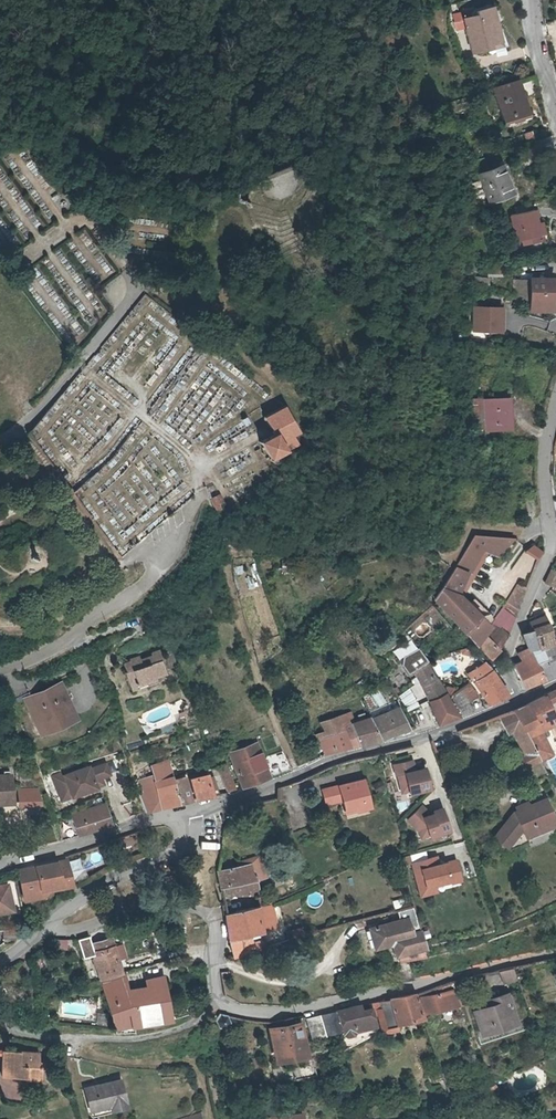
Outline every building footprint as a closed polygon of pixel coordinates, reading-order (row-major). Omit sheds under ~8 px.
[(487,18),(486,15),(482,5),(463,12),(468,29),(481,25),(479,20),(487,18)] [(479,20),(481,25),(489,49),(505,44),(504,39),(514,36),(504,8),(486,15),(487,18),(479,20)] [(537,86),(536,83),(534,75),(494,87),(504,125),(528,117),(522,92),(537,86)] [(494,199),(518,191),(509,163),(484,171),(486,176),(471,181),(475,193),(490,188),(494,199)] [(537,215),(515,212),(511,236),(534,239),(537,215)] [(535,276),(537,296),(538,302),(555,300),(555,274),(535,276)] [(537,296),(535,276),(529,276),(530,281),(532,296),(537,296)] [(511,319),(509,304),(482,306),(485,332),(516,329),(515,319),(511,319)] [(487,431),(510,431),(511,398),(487,398),(487,425),(475,425),(475,440),(487,440),(487,431)] [(273,435),(261,443),(273,464),(275,464),(276,463),(278,462),(279,460),(278,458),(277,456),(275,455),(297,443),(292,435),(299,431),(284,406),(264,417),(273,435)] [(353,428),(338,426),(337,437),(352,439),(353,428)] [(226,510),(219,494),(210,498),(218,514),(226,510)] [(476,645),(483,635),(489,627),(467,604),(461,597),(458,594),(467,573),(469,574),(483,551),(498,557),(514,538),(475,535),(434,598),(476,645)] [(530,545),(526,553),(539,559),(543,550),(530,545)] [(555,584),(555,571),(553,570),(546,583),(554,587),(555,584)] [(461,597),(474,577),(469,574),(467,573),(458,594),(461,597)] [(518,586),(506,602),(518,609),(526,587),(518,586)] [(473,599),(467,604),(489,627),(492,622),(494,620),(473,599)] [(153,602),(139,610),(146,621),(159,613),(153,602)] [(506,602),(503,607),(515,616),(518,609),(506,602)] [(492,622),(507,635),(515,616),(503,607),(494,620),(492,622)] [(147,623),(161,616),(159,613),(146,621),(147,623)] [(552,644),(552,642),(549,624),(544,615),(531,621),(534,630),(541,648),(552,644)] [(489,627),(483,635),(497,649),(507,635),(492,622),(489,627)] [(529,649),(545,680),(555,676),(555,642),(555,641),(552,642),(552,644),(541,648),(534,630),(523,634),(529,649)] [(497,649),(483,635),(476,645),(489,659),(497,649)] [(123,660),(124,665),(122,665),(128,685),(154,678),(152,671),(165,668),(162,655),(163,655),(161,647),(152,649),(153,653),(140,656),(139,653),(128,656),(129,658),(123,660)] [(404,668),(419,658),(412,649),(398,660),(398,661),(399,660),(404,668)] [(523,688),(545,680),(529,649),(518,653),(522,662),(513,666),(523,688)] [(410,679),(415,676),(421,685),(428,701),(443,693),(423,664),(419,658),(404,668),(402,669),(410,679)] [(472,681),(488,703),(508,695),(491,671),(490,671),(484,663),(483,663),(467,674),(472,681)] [(467,684),(458,689),(467,701),(477,697),(467,684)] [(40,733),(53,728),(49,718),(71,709),(61,686),(26,700),(40,733)] [(458,689),(455,692),(450,695),(461,715),(473,710),(467,701),(458,689)] [(541,730),(552,724),(549,718),(554,715),(548,703),(555,699),(555,690),(527,704),(535,723),(523,729),(527,737),(541,730)] [(443,693),(428,701),(438,724),(454,718),(455,713),(443,693)] [(527,704),(512,710),(523,729),(535,723),(527,704)] [(288,713),(285,706),(276,709),(279,717),(288,713)] [(380,719),(372,722),(379,737),(393,735),(395,734),(407,729),(397,708),(379,716),(380,719)] [(72,710),(71,709),(49,718),(53,728),(75,718),(72,710)] [(424,725),(419,716),(416,709),(406,714),(412,727),(414,730),(424,725)] [(524,767),(539,759),(527,737),(523,729),(512,710),(497,715),(507,733),(511,730),(524,754),(518,758),(524,767)] [(324,730),(327,735),(342,728),(341,726),(350,723),(359,744),(380,739),(379,737),(372,722),(370,716),(354,722),(349,712),(321,722),(324,730)] [(327,735),(318,739),(323,754),(334,752),(359,744),(350,723),(341,726),(342,728),(327,735)] [(324,730),(317,733),(318,739),(327,735),(324,730)] [(553,752),(541,730),(527,737),(539,759),(539,760),(553,752)] [(257,745),(242,749),(254,782),(268,778),(265,768),(262,763),(261,758),(257,745)] [(242,786),(254,782),(242,749),(231,753),(242,786)] [(270,775),(288,769),(282,751),(264,757),(270,775)] [(115,759),(105,763),(109,773),(119,769),(115,759)] [(152,810),(179,803),(172,781),(166,760),(162,762),(155,762),(149,763),(154,773),(141,780),(145,791),(138,793),(144,812),(147,811),(152,810)] [(412,760),(394,765),(402,793),(410,791),(411,795),(431,789),(426,769),(415,771),(412,760)] [(67,786),(71,796),(96,787),(93,779),(109,773),(105,763),(89,768),(88,765),(64,774),(63,771),(52,775),(57,789),(67,786)] [(220,768),(228,791),(235,788),(228,765),(220,768)] [(15,801),(13,773),(0,774),(0,802),(15,801)] [(197,800),(215,795),(210,774),(208,775),(190,780),(197,800)] [(185,778),(172,781),(179,803),(192,801),(185,778)] [(341,799),(343,810),(354,807),(355,811),(370,807),(362,779),(322,790),(325,803),(341,799)] [(61,800),(71,796),(67,786),(57,789),(61,800)] [(523,830),(524,834),(555,820),(545,798),(528,805),(517,810),(515,811),(494,837),(507,847),(521,830),(523,830)] [(517,810),(528,805),(527,802),(516,807),(517,810)] [(95,807),(103,827),(112,824),(105,803),(95,807)] [(422,838),(430,835),(423,818),(431,815),(422,806),(408,821),(419,831),(422,838)] [(62,840),(103,827),(95,807),(71,815),(72,819),(57,824),(62,840)] [(431,815),(423,818),(430,835),(431,839),(451,831),(443,809),(434,812),(435,814),(431,815)] [(524,834),(526,838),(555,825),(555,823),(555,820),(524,834)] [(439,853),(410,860),(419,899),(439,894),(437,885),(460,879),(455,859),(441,862),(439,853)] [(255,879),(260,878),(264,877),(259,856),(253,858),(237,861),(238,866),(221,869),(220,867),(217,868),(221,895),(256,888),(256,885),(256,882),(255,879)] [(69,859),(71,871),(78,870),(77,858),(69,859)] [(23,901),(43,897),(49,888),(68,883),(70,880),(66,860),(17,870),(23,901)] [(4,910),(3,907),(10,905),(6,884),(0,886),(0,911),(4,910)] [(267,903),(255,907),(259,929),(274,926),(269,902),(267,903)] [(223,912),(226,938),(247,933),(259,931),(259,929),(255,907),(255,906),(223,912)] [(410,915),(365,924),(371,953),(395,948),(399,965),(427,959),(421,930),(414,931),(410,915)] [(235,955),(254,950),(251,941),(247,933),(226,938),(227,943),(234,954),(235,955)] [(263,937),(251,941),(254,950),(266,945),(263,937)] [(113,946),(111,938),(90,944),(100,979),(120,973),(117,960),(113,946)] [(55,939),(55,949),(69,950),(69,939),(55,939)] [(113,946),(117,960),(126,958),(122,944),(113,946)] [(504,982),(517,977),(513,966),(500,970),(504,982)] [(103,988),(104,991),(124,983),(122,976),(120,973),(100,979),(103,988)] [(147,979),(148,986),(163,983),(161,977),(147,979)] [(91,991),(103,988),(100,979),(88,982),(91,991)] [(124,983),(104,991),(110,1015),(112,1017),(113,1023),(113,1026),(114,1029),(115,1033),(136,1033),(135,1026),(156,1025),(156,1023),(170,1019),(163,983),(148,986),(151,1000),(131,1004),(126,990),(124,983)] [(426,1012),(449,1007),(446,992),(445,991),(442,992),(440,985),(423,991),(424,996),(423,997),(426,1012)] [(148,986),(126,990),(131,1004),(151,1000),(148,986)] [(455,990),(446,992),(449,1007),(459,1005),(455,990)] [(499,1002),(488,1005),(474,1009),(481,1034),(483,1033),(483,1030),(505,1023),(506,1025),(517,1022),(512,1006),(509,995),(508,992),(497,995),(499,1002)] [(373,1008),(373,1010),(382,1008),(383,1013),(386,1025),(386,1027),(397,1022),(423,1017),(415,993),(371,1002),(373,1008)] [(514,993),(509,995),(512,1006),(518,1004),(514,993)] [(486,998),(488,1005),(499,1002),(497,995),(486,998)] [(376,1024),(374,1015),(373,1010),(373,1008),(364,1011),(362,1006),(339,1011),(342,1030),(343,1034),(348,1036),(354,1034),(356,1029),(376,1024)] [(326,1034),(342,1030),(339,1011),(322,1014),(326,1034)] [(226,1014),(218,1013),(215,1018),(218,1024),(224,1024),(225,1019),(226,1014)] [(325,1035),(326,1034),(322,1014),(307,1018),(311,1038),(325,1035)] [(303,1051),(298,1025),(271,1030),(276,1056),(303,1051)] [(41,1079),(41,1066),(40,1066),(40,1063),(40,1053),(6,1052),(5,1077),(27,1078),(26,1079),(41,1079)] [(121,1082),(84,1088),(89,1113),(125,1108),(121,1082)] [(197,1110),(171,1118),(200,1118),(197,1110)]
